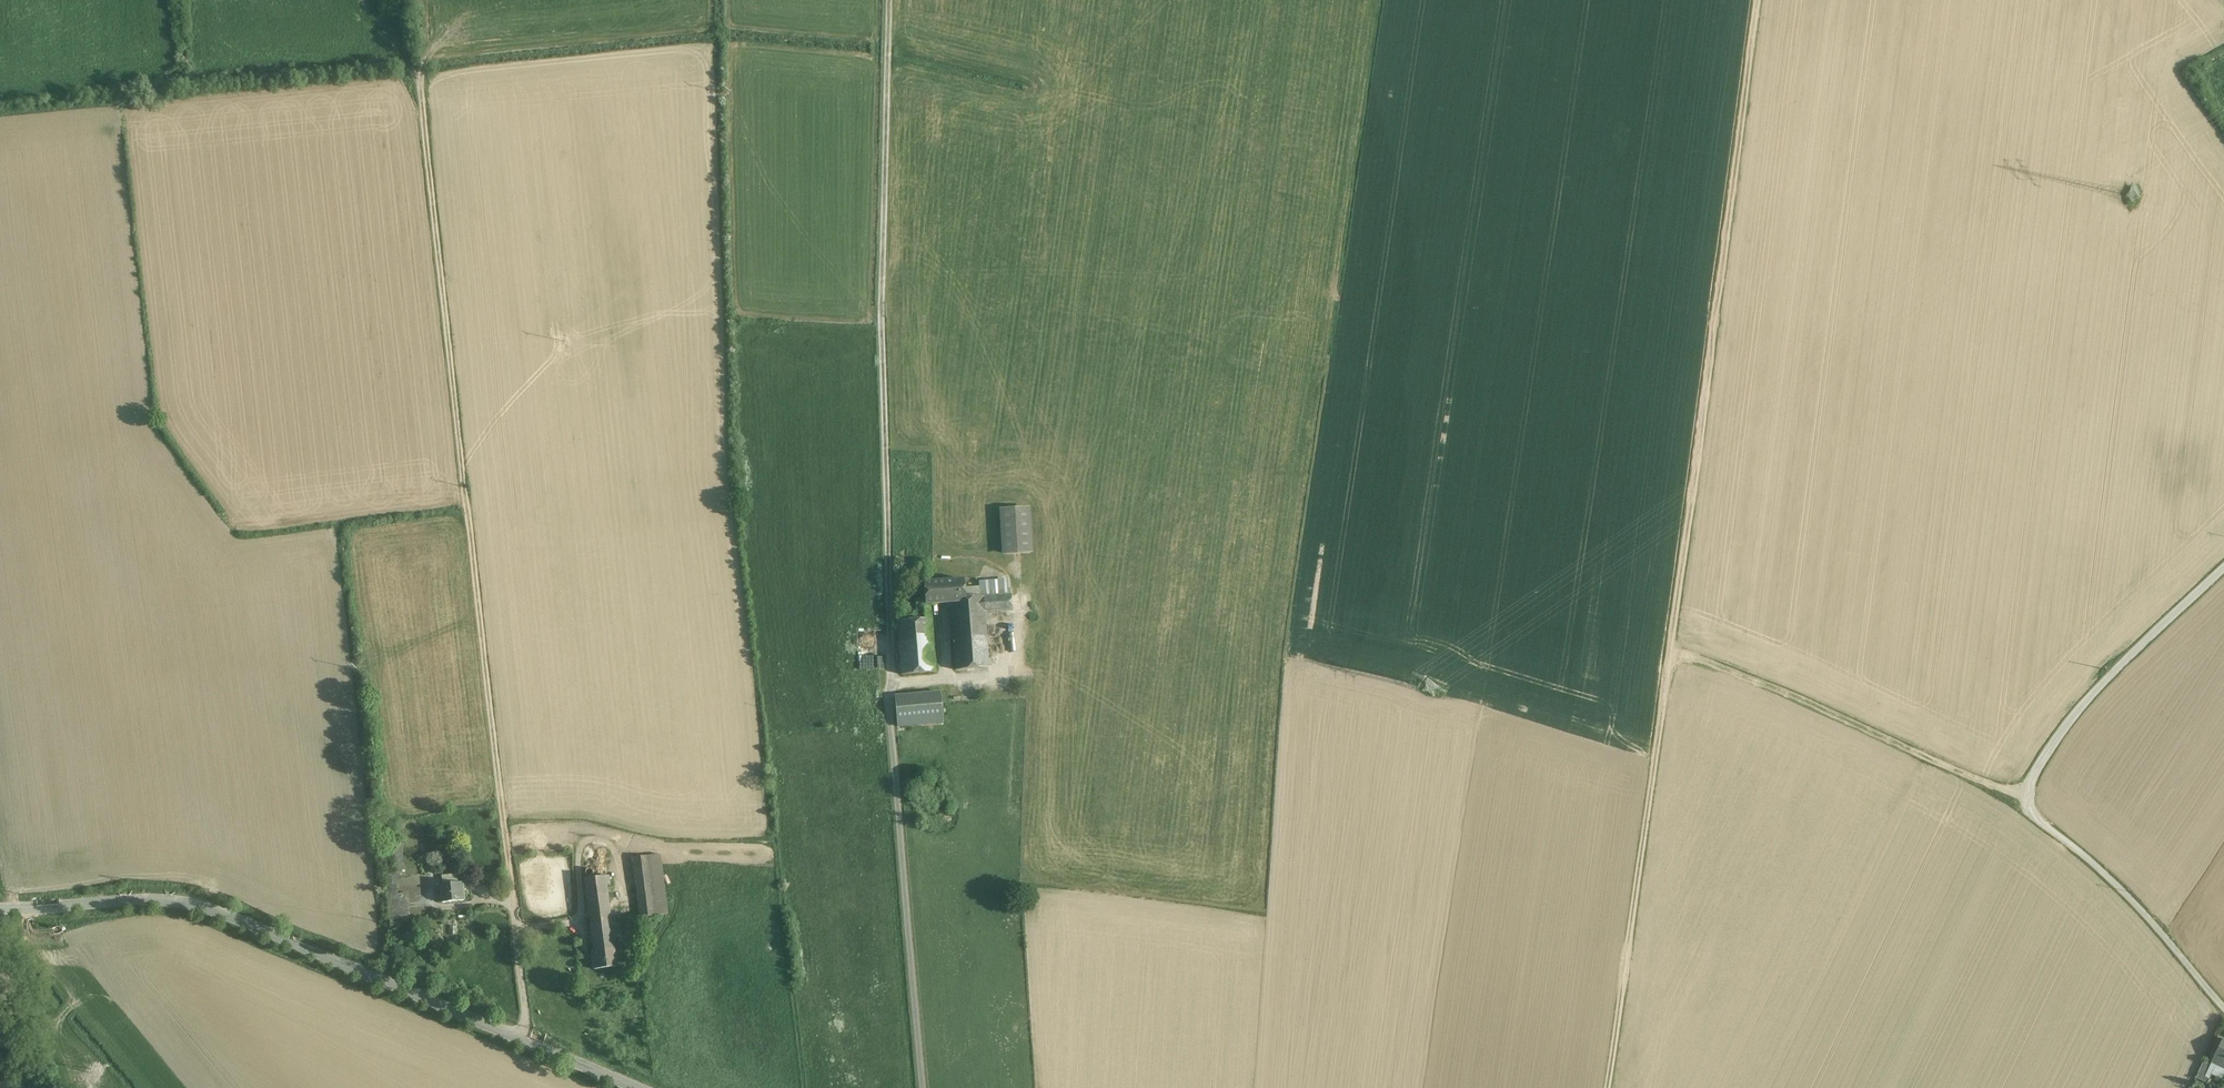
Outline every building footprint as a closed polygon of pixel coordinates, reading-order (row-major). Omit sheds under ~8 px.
[(1027,508),(1002,509),(1005,554),(1029,552),(1027,508)] [(962,579),(945,581),(945,594),(944,594),(946,604),(947,604),(965,602),(965,598),(980,597),(979,587),(964,588),(964,581),(964,579),(962,579)] [(945,581),(925,582),(923,582),(923,583),(924,583),(925,603),(925,604),(925,605),(929,605),(946,604),(944,594),(945,594),(945,581)] [(1010,584),(979,586),(979,587),(980,597),(1011,595),(1010,584)] [(980,597),(965,598),(965,602),(947,604),(947,607),(951,607),(956,670),(989,668),(985,613),(1012,611),(1011,595),(980,597)] [(919,619),(897,621),(901,675),(934,672),(929,605),(925,605),(925,604),(918,605),(919,619)] [(941,693),(895,697),(897,727),(943,722),(942,711),(941,693)] [(402,841),(383,843),(388,922),(409,922),(407,894),(398,894),(397,879),(403,879),(402,841)] [(667,915),(660,854),(633,858),(640,918),(667,915)] [(456,874),(441,876),(442,885),(457,883),(456,874)] [(605,876),(585,879),(595,951),(614,949),(605,876)] [(442,885),(440,885),(442,903),(464,901),(463,892),(461,892),(460,883),(457,883),(442,885)] [(614,949),(595,951),(596,960),(593,960),(595,970),(617,967),(614,949)] [(2204,1061),(2196,1078),(2207,1083),(2215,1066),(2204,1061)] [(0,1075),(0,1087),(24,1087),(26,1080),(0,1075)]
